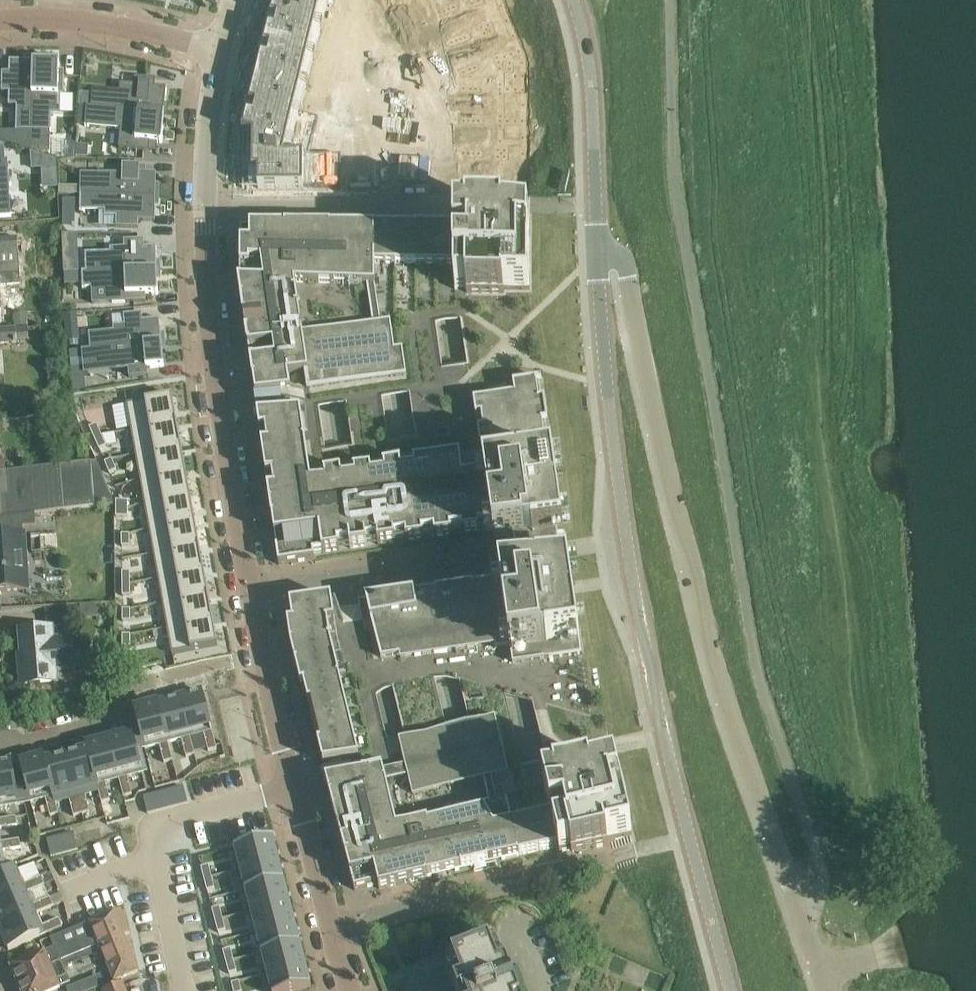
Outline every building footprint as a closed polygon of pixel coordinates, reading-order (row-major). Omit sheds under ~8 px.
[(243,187),(341,186),(341,154),(310,154),(319,118),(295,112),(322,0),(276,0),(272,17),(276,18),(274,29),(269,27),(265,46),(269,47),(267,58),(262,56),(257,75),(262,76),(260,86),(255,85),(250,103),(248,103),(247,110),(249,110),(243,133),(249,134),(249,154),(243,154),(243,174),(251,174),(251,185),(244,185),(243,187)] [(472,71),(521,51),(500,0),(443,0),(472,71)] [(2,72),(2,92),(9,92),(9,106),(17,107),(16,131),(32,132),(33,98),(34,60),(25,60),(9,60),(9,72),(2,72)] [(33,98),(32,132),(51,132),(52,114),(60,114),(60,95),(64,96),(64,95),(65,77),(59,77),(60,71),(60,61),(34,60),(33,98)] [(93,94),(92,107),(165,114),(165,104),(167,88),(155,86),(156,79),(135,77),(134,85),(121,83),(120,89),(120,91),(118,91),(93,89),(93,93),(93,94)] [(472,87),(472,186),(525,186),(525,183),(520,183),(520,173),(525,173),(525,148),(519,148),(519,137),(525,137),(525,113),(519,113),(519,102),(525,102),(525,87),(472,87)] [(80,93),(79,106),(87,107),(92,107),(93,94),(91,94),(80,93)] [(79,106),(77,126),(85,126),(87,107),(79,106)] [(85,126),(85,127),(118,130),(121,130),(119,149),(149,151),(150,142),(158,143),(162,143),(165,114),(92,107),(87,107),(85,126)] [(16,131),(14,131),(15,145),(32,151),(32,149),(32,132),(17,132),(16,131)] [(32,132),(32,149),(50,150),(51,132),(49,132),(33,132),(32,132)] [(10,180),(8,160),(13,160),(13,151),(10,151),(10,150),(2,150),(2,148),(0,149),(0,217),(12,216),(10,180)] [(56,161),(31,153),(32,170),(42,170),(57,169),(56,161)] [(81,173),(80,195),(81,195),(156,197),(156,184),(156,183),(156,173),(148,173),(146,173),(147,166),(140,166),(140,165),(123,165),(122,174),(81,173)] [(60,187),(60,195),(70,195),(70,187),(60,187)] [(81,195),(80,211),(99,212),(105,212),(105,218),(116,218),(116,227),(116,228),(139,228),(139,221),(155,221),(156,206),(156,197),(81,195)] [(63,199),(63,211),(76,211),(76,199),(63,199)] [(241,281),(239,281),(239,283),(241,283),(247,283),(251,313),(246,314),(248,333),(254,332),(258,360),(251,361),(250,361),(253,381),(254,380),(255,391),(257,403),(258,405),(283,401),(282,392),(291,391),(289,376),(307,373),(309,389),(391,377),(391,378),(407,376),(403,347),(395,349),(391,320),(381,321),(375,283),(376,264),(455,264),(455,289),(467,289),(467,293),(504,293),(504,289),(530,290),(530,221),(508,221),(505,221),(505,217),(489,217),(489,221),(467,221),(457,221),(455,221),(455,227),(453,227),(373,227),(373,231),(349,231),(349,227),(311,227),(311,229),(296,229),(296,227),(241,227),(241,255),(248,255),(248,281),(241,281)] [(18,242),(18,238),(0,239),(0,285),(21,284),(19,253),(34,252),(33,240),(18,242)] [(86,272),(82,272),(82,273),(158,270),(157,261),(157,246),(145,247),(144,239),(124,240),(124,247),(110,248),(110,252),(85,253),(86,272)] [(79,255),(63,256),(64,273),(65,273),(80,273),(79,255)] [(158,270),(82,273),(82,284),(83,289),(92,289),(112,288),(112,296),(126,296),(126,303),(147,302),(146,295),(159,295),(158,280),(158,270)] [(65,273),(65,285),(82,284),(82,273),(80,273),(65,273)] [(114,331),(89,333),(90,349),(162,342),(161,333),(160,318),(143,320),(142,313),(124,314),(124,315),(125,325),(113,326),(114,331)] [(0,329),(0,344),(17,343),(17,341),(29,340),(28,327),(28,325),(17,326),(17,328),(0,329)] [(79,329),(65,330),(67,342),(80,341),(79,329)] [(90,349),(82,350),(83,365),(116,362),(117,368),(128,367),(128,369),(129,377),(148,375),(148,368),(165,366),(163,351),(162,342),(90,349)] [(80,350),(70,351),(71,362),(81,360),(80,350)] [(292,409),(258,414),(262,443),(261,443),(268,489),(272,519),(273,519),(273,522),(275,521),(275,519),(279,518),(281,531),(275,532),(275,533),(277,549),(277,551),(278,551),(278,549),(283,548),(285,561),(280,562),(280,561),(278,561),(279,565),(315,559),(314,554),(340,550),(340,548),(339,548),(339,544),(350,542),(351,547),(351,548),(368,546),(368,544),(367,544),(367,540),(379,538),(379,543),(379,545),(396,542),(396,540),(395,540),(394,536),(406,534),(407,539),(406,539),(407,540),(424,538),(424,536),(423,536),(422,532),(434,530),(435,536),(453,533),(452,532),(451,532),(450,528),(462,526),(463,531),(463,532),(480,529),(480,528),(479,528),(478,524),(490,522),(491,528),(493,528),(495,542),(514,540),(519,573),(499,576),(500,582),(474,586),(473,585),(435,590),(435,591),(415,594),(415,593),(366,600),(366,601),(371,619),(381,658),(495,641),(496,649),(510,647),(510,650),(511,650),(513,663),(549,658),(581,654),(582,653),(580,637),(575,606),(574,603),(575,603),(574,594),(572,581),(570,565),(563,566),(562,562),(562,558),(559,541),(558,533),(559,533),(564,532),(554,459),(551,439),(545,439),(543,423),(548,422),(545,399),(540,400),(537,383),(542,383),(542,379),(513,383),(515,394),(489,398),(474,400),(477,417),(478,416),(482,415),(484,428),(478,429),(482,453),(461,456),(460,453),(461,453),(460,451),(443,454),(443,455),(444,455),(445,460),(431,462),(431,457),(431,456),(413,458),(414,460),(415,464),(402,466),(401,461),(401,460),(383,462),(383,464),(385,464),(385,468),(372,470),(371,464),(354,467),(354,469),(355,469),(356,473),(342,475),(341,469),(324,472),(324,473),(325,473),(326,477),(312,479),(311,475),(304,431),(301,408),(292,409)] [(85,381),(73,382),(74,390),(86,389),(85,381)] [(173,396),(127,405),(132,430),(178,422),(173,396)] [(178,422),(132,430),(136,455),(182,447),(178,422)] [(98,424),(90,427),(95,438),(102,435),(98,424)] [(102,435),(95,438),(100,449),(107,446),(102,435)] [(182,447),(136,455),(141,480),(187,472),(182,447)] [(111,495),(97,461),(59,465),(7,472),(0,473),(0,518),(36,513),(64,510),(114,504),(111,495)] [(118,471),(111,474),(115,485),(123,482),(118,471)] [(187,472),(141,480),(145,505),(191,496),(187,472)] [(123,482),(115,485),(120,496),(128,493),(123,482)] [(191,496),(145,505),(150,529),(196,521),(191,496)] [(29,590),(29,589),(21,589),(20,562),(27,562),(25,535),(24,535),(24,528),(37,527),(36,513),(0,518),(0,592),(29,590)] [(196,521),(150,529),(154,554),(200,546),(196,521)] [(200,546),(154,554),(159,579),(205,571),(200,546)] [(205,571),(159,579),(163,604),(209,596),(205,571)] [(123,573),(123,585),(131,585),(131,573),(123,573)] [(123,585),(123,597),(130,597),(131,597),(131,585),(123,585)] [(209,596),(163,604),(168,629),(214,620),(209,596)] [(285,604),(291,644),(296,665),(307,662),(312,679),(303,682),(304,684),(323,762),(324,763),(359,755),(340,675),(347,674),(332,599),(332,598),(329,598),(285,604)] [(56,681),(55,669),(74,667),(72,639),(63,640),(62,634),(72,633),(70,605),(45,607),(47,630),(21,632),(23,656),(26,656),(26,661),(20,662),(22,684),(56,681)] [(122,611),(122,623),(130,624),(130,612),(122,611)] [(214,620),(168,629),(172,654),(218,646),(214,620)] [(129,636),(121,637),(123,649),(131,647),(129,636)] [(217,749),(216,745),(202,692),(183,697),(181,692),(180,693),(191,737),(204,734),(208,751),(217,749)] [(191,737),(180,693),(178,693),(179,698),(161,703),(159,698),(158,698),(169,743),(182,739),(186,757),(195,754),(191,737)] [(168,743),(169,743),(158,698),(156,699),(157,703),(138,708),(137,704),(134,705),(140,729),(136,730),(139,743),(143,742),(145,749),(160,745),(164,763),(173,760),(168,743)] [(351,766),(324,773),(325,775),(328,787),(330,795),(335,813),(344,811),(351,840),(344,842),(343,839),(341,839),(343,845),(344,844),(344,842),(351,840),(358,870),(351,872),(351,870),(350,871),(355,890),(378,884),(380,889),(432,876),(431,874),(455,868),(456,870),(474,866),(472,859),(500,852),(502,859),(556,846),(558,845),(560,852),(561,852),(571,849),(593,844),(594,848),(609,844),(608,841),(611,840),(633,835),(616,768),(592,774),(591,771),(554,780),(555,783),(553,783),(544,786),(549,810),(512,819),(507,800),(498,803),(492,776),(509,772),(495,716),(400,740),(406,765),(384,770),(382,764),(362,770),(363,771),(353,773),(351,766)] [(128,777),(142,773),(131,729),(127,730),(129,735),(110,740),(109,735),(107,735),(119,779),(122,788),(130,786),(128,777)] [(106,783),(119,779),(107,735),(105,736),(107,740),(87,746),(87,747),(99,791),(100,794),(108,791),(106,783)] [(85,794),(99,791),(87,747),(85,748),(86,752),(67,757),(79,805),(88,803),(85,794)] [(541,751),(524,753),(525,763),(542,761),(541,751)] [(56,805),(56,802),(44,758),(44,757),(24,762),(23,758),(20,758),(31,802),(46,799),(48,807),(56,805)] [(72,807),(79,805),(67,757),(48,762),(47,758),(44,758),(56,802),(69,799),(72,807)] [(19,805),(12,764),(0,766),(0,808),(19,805)] [(124,797),(132,794),(130,786),(122,788),(124,797)] [(175,806),(188,803),(184,787),(170,790),(175,806)] [(162,810),(175,806),(170,790),(157,794),(162,810)] [(102,802),(110,800),(108,791),(100,794),(102,802)] [(148,813),(162,810),(157,794),(144,797),(148,813)] [(82,814),(90,812),(88,803),(79,805),(82,814)] [(50,816),(59,814),(56,805),(48,807),(50,816)] [(74,816),(82,814),(79,805),(72,807),(74,816)] [(18,826),(16,817),(0,819),(0,829),(18,826)] [(67,835),(48,836),(49,853),(68,851),(67,835)] [(22,840),(23,848),(33,846),(31,838),(22,840)] [(272,838),(234,848),(240,870),(278,860),(272,838)] [(17,864),(17,863),(16,863),(14,849),(21,848),(20,839),(2,842),(0,843),(0,867),(17,864)] [(278,860),(240,870),(245,891),(283,881),(278,860)] [(208,866),(201,868),(204,879),(212,878),(208,866)] [(25,884),(19,870),(0,878),(0,905),(28,892),(37,889),(33,881),(25,884)] [(45,885),(44,884),(41,877),(33,881),(37,889),(45,885)] [(212,878),(204,879),(207,891),(215,889),(212,878)] [(283,881),(245,891),(251,912),(289,902),(283,881)] [(34,905),(28,892),(0,905),(0,929),(37,913),(46,910),(42,901),(34,905)] [(54,906),(53,905),(50,898),(42,901),(46,910),(54,906)] [(289,902),(251,912),(256,933),(294,923),(289,902)] [(219,908),(212,910),(215,921),(222,919),(219,908)] [(130,934),(121,911),(51,939),(54,948),(12,966),(23,990),(53,990),(71,983),(62,962),(101,946),(115,981),(139,972),(124,936),(130,934)] [(43,926),(37,913),(0,929),(0,931),(1,931),(9,950),(54,931),(51,922),(43,926)] [(54,931),(63,927),(59,919),(51,922),(54,931)] [(222,919),(215,921),(218,933),(225,931),(222,919)] [(294,923),(256,933),(261,954),(300,944),(294,923)] [(300,944),(261,954),(267,975),(305,965),(300,944)] [(507,968),(500,971),(490,947),(446,964),(456,990),(516,990),(507,968)] [(230,949),(223,951),(226,963),(233,961),(230,949)] [(233,961),(226,963),(229,975),(236,973),(233,961)] [(267,975),(271,990),(295,990),(311,987),(305,965),(267,975)] [(79,984),(82,990),(92,990),(95,990),(91,979),(79,984)] [(231,984),(233,990),(241,990),(239,982),(231,984)] [(123,983),(103,990),(127,990),(123,983)]
